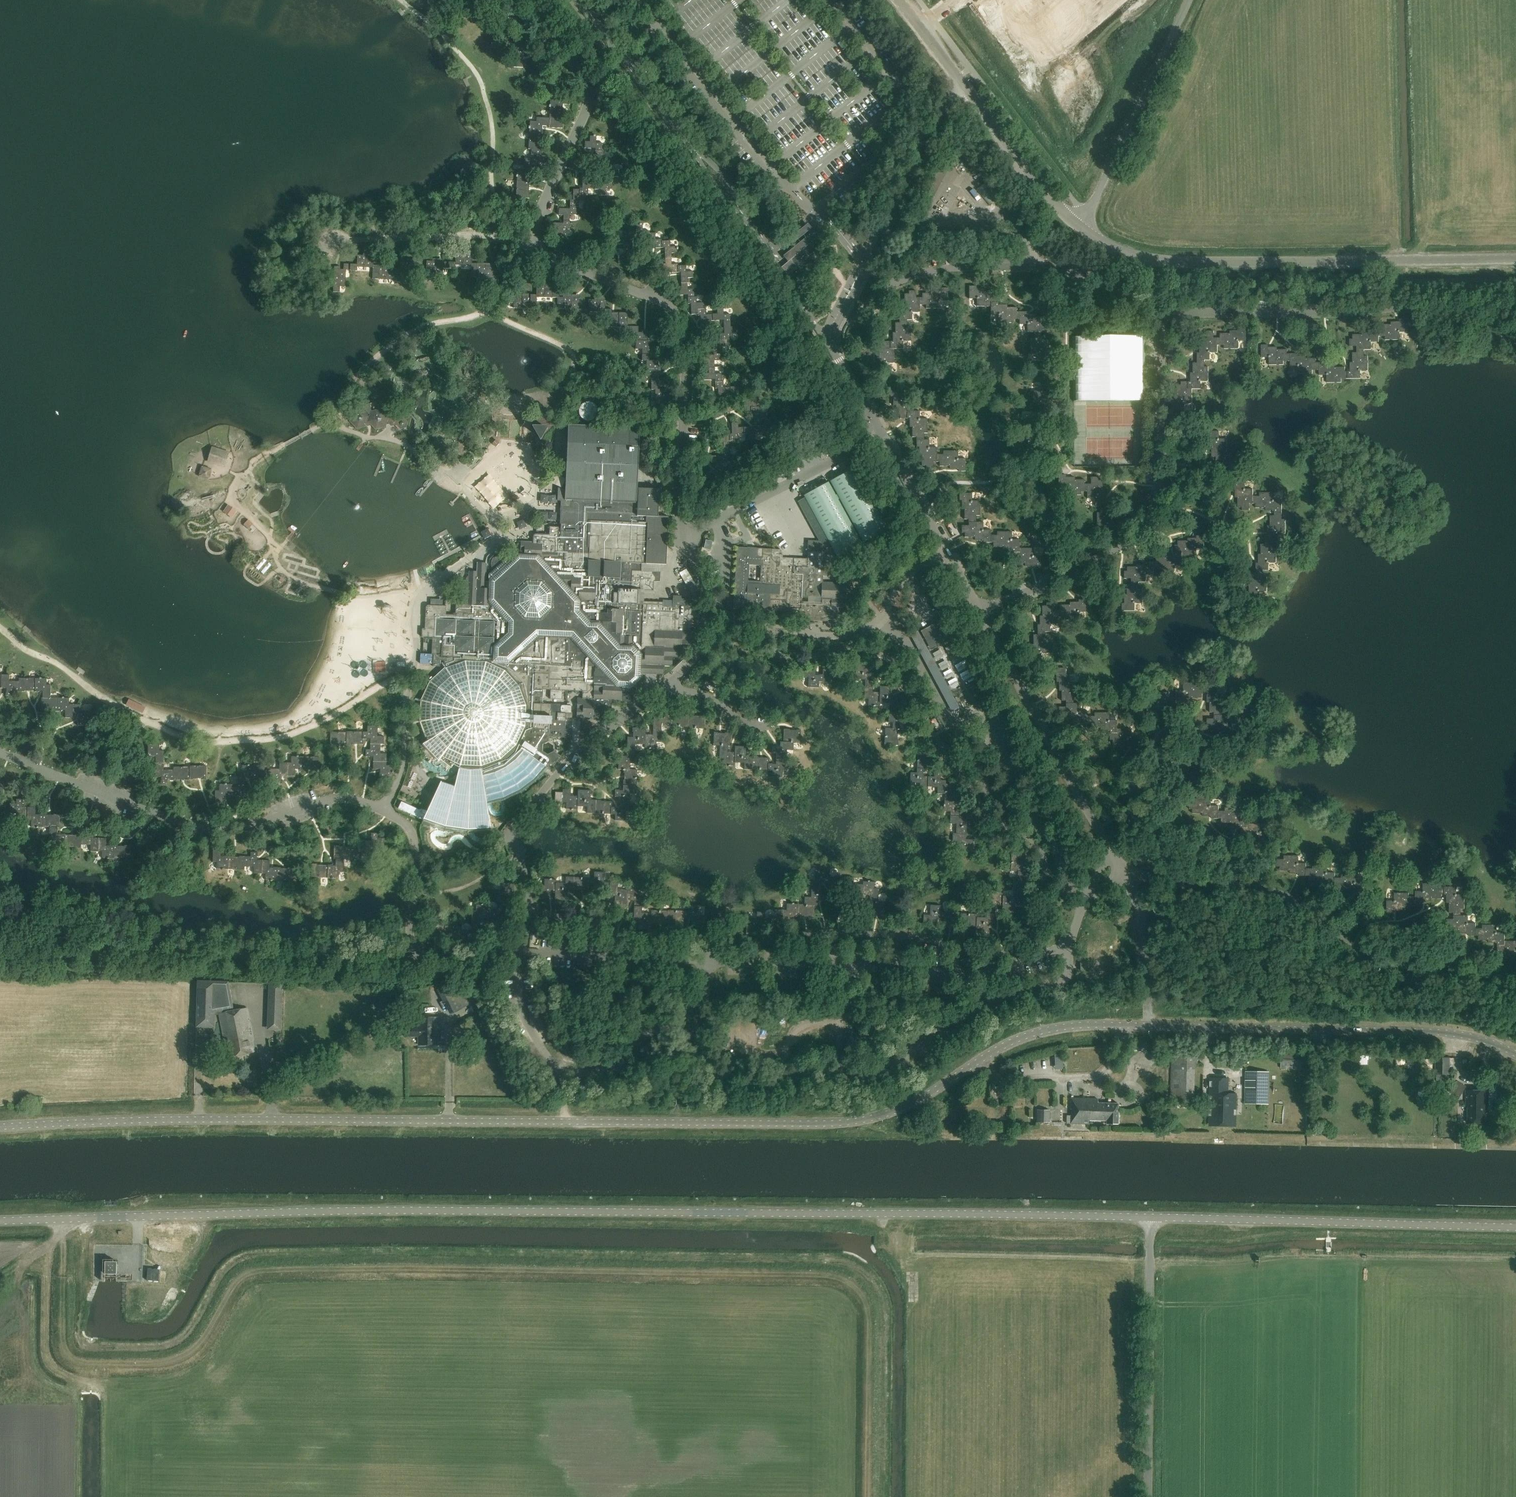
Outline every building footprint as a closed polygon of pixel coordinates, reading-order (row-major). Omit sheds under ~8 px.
[(571,100),(558,100),(558,104),(551,103),(551,109),(550,109),(550,111),(551,111),(550,120),(537,119),(537,123),(531,123),(530,128),(530,130),(530,131),(529,150),(532,151),(531,160),(525,159),(524,171),(518,170),(517,176),(517,178),(516,198),(529,199),(530,193),(528,193),(529,187),(530,187),(531,179),(529,179),(530,175),(537,176),(538,162),(542,163),(542,164),(546,164),(546,157),(542,157),(543,146),(541,146),(542,135),(543,135),(543,131),(542,131),(542,128),(549,128),(549,131),(563,132),(563,126),(562,126),(562,120),(563,120),(564,111),(563,111),(563,108),(571,108),(571,100)] [(596,135),(594,135),(594,136),(590,136),(590,142),(585,141),(585,148),(595,149),(595,158),(598,158),(597,169),(603,169),(603,170),(606,171),(605,183),(590,183),(590,178),(583,177),(582,188),(580,188),(580,189),(573,189),(573,200),(570,200),(570,209),(559,208),(559,215),(564,215),(563,223),(552,223),(552,230),(557,230),(557,236),(560,236),(560,237),(562,237),(562,236),(563,236),(563,229),(570,230),(570,221),(570,215),(576,215),(577,207),(579,207),(579,201),(585,201),(586,195),(588,195),(588,189),(594,189),(594,190),(599,190),(599,196),(605,196),(606,189),(612,190),(613,177),(618,177),(619,174),(620,172),(619,172),(619,171),(612,170),(612,164),(610,164),(610,158),(604,158),(604,151),(602,151),(602,143),(596,143),(596,136),(596,135)] [(722,175),(719,177),(724,184),(727,182),(722,175)] [(642,225),(640,225),(640,226),(637,226),(637,231),(624,232),(624,238),(618,239),(618,245),(624,245),(624,250),(625,256),(618,256),(619,264),(625,264),(625,261),(636,261),(636,254),(631,254),(630,239),(643,238),(643,241),(645,241),(645,247),(656,246),(656,249),(665,249),(666,264),(661,265),(661,271),(672,271),(672,274),(681,273),(682,289),(677,289),(677,296),(688,295),(688,304),(691,304),(691,315),(698,314),(698,316),(700,316),(701,326),(708,326),(708,321),(724,321),(724,334),(722,334),(716,334),(717,345),(714,345),(714,353),(704,354),(704,360),(709,360),(709,371),(705,371),(705,378),(716,378),(716,387),(719,387),(719,398),(726,398),(726,393),(741,392),(742,402),(745,402),(745,412),(751,412),(751,414),(754,414),(754,427),(739,427),(738,422),(732,422),(732,433),(729,433),(729,435),(723,435),(724,446),(721,446),(721,455),(711,456),(711,463),(716,462),(716,471),(706,471),(705,478),(710,478),(710,483),(717,483),(717,476),(722,476),(722,478),(727,478),(727,474),(726,474),(726,467),(722,468),(722,461),(728,461),(728,453),(730,453),(730,446),(736,446),(736,440),(738,440),(738,434),(744,433),(744,434),(749,434),(749,440),(755,439),(755,433),(761,433),(761,419),(766,419),(766,416),(767,416),(767,414),(766,414),(766,413),(760,413),(759,407),(757,407),(757,401),(750,401),(750,395),(748,395),(748,386),(742,387),(741,380),(741,379),(739,379),(739,380),(735,380),(735,386),(731,386),(724,386),(724,380),(722,380),(722,372),(716,372),(715,359),(721,359),(721,351),(723,351),(723,345),(729,345),(729,340),(730,340),(730,334),(737,334),(736,327),(731,328),(730,315),(724,315),(723,308),(721,308),(717,309),(717,314),(712,314),(713,315),(706,315),(706,309),(703,309),(703,303),(697,303),(697,297),(695,297),(694,289),(688,290),(688,284),(688,283),(688,279),(694,278),(693,272),(687,272),(687,266),(678,267),(678,265),(672,265),(672,259),(672,254),(678,254),(678,250),(679,250),(678,248),(671,248),(671,242),(662,242),(662,240),(656,240),(656,234),(650,234),(650,232),(644,232),(643,225),(642,225)] [(1009,240),(1008,226),(960,227),(960,241),(1009,240)] [(805,251),(793,260),(798,267),(812,258),(818,253),(814,247),(807,251),(806,252),(805,251)] [(468,251),(465,251),(464,253),(456,253),(456,257),(454,257),(453,259),(456,259),(456,262),(442,261),(442,259),(436,258),(436,261),(428,260),(427,265),(425,265),(425,266),(427,267),(427,272),(418,271),(419,262),(414,262),(414,259),(407,258),(407,261),(402,261),(401,267),(391,266),(391,264),(383,263),(383,266),(379,266),(379,264),(373,263),(376,263),(376,261),(374,261),(374,257),(365,256),(365,254),(360,253),(360,256),(357,256),(357,260),(354,260),(354,262),(357,262),(356,265),(344,264),(343,270),(340,270),(341,267),(339,267),(339,270),(334,270),(334,281),(331,281),(331,288),(333,288),(333,292),(340,292),(340,286),(345,286),(346,271),(357,272),(357,267),(373,268),(372,277),(395,279),(394,280),(401,281),(402,272),(418,274),(417,278),(429,279),(430,272),(443,273),(443,268),(456,269),(456,265),(471,266),(470,277),(492,279),(492,283),(499,283),(499,277),(493,276),(493,267),(489,266),(489,264),(481,263),(481,266),(477,266),(477,264),(472,264),(472,254),(468,254),(468,251)] [(555,284),(550,284),(550,286),(538,286),(537,290),(535,290),(535,292),(537,292),(537,295),(531,295),(531,297),(525,297),(525,294),(519,294),(519,296),(508,296),(508,303),(514,303),(514,310),(537,311),(538,298),(558,298),(557,304),(564,304),(564,310),(578,310),(578,316),(590,317),(590,312),(606,313),(605,322),(613,323),(612,328),(626,328),(626,334),(637,334),(636,349),(643,349),(643,361),(647,361),(647,376),(652,376),(651,389),(656,389),(655,406),(653,406),(653,412),(660,412),(660,407),(667,407),(667,402),(670,402),(670,399),(667,399),(668,390),(663,390),(663,387),(661,387),(661,389),(658,389),(659,379),(661,379),(661,376),(659,376),(659,361),(655,361),(655,358),(653,358),(653,361),(650,361),(650,349),(648,349),(649,346),(651,346),(651,339),(649,339),(649,334),(644,334),(644,331),(643,331),(643,334),(640,334),(640,328),(629,327),(629,316),(625,316),(625,314),(617,314),(617,316),(613,316),(613,310),(607,310),(607,301),(601,301),(601,298),(596,298),(596,301),(590,301),(590,305),(587,305),(587,307),(590,307),(590,310),(581,309),(581,298),(577,298),(577,296),(569,295),(569,298),(560,298),(561,292),(554,291),(555,284)] [(977,289),(977,287),(969,287),(969,299),(977,299),(977,307),(991,307),(991,315),(998,315),(999,323),(1013,323),(1013,319),(1019,319),(1020,325),(1027,325),(1027,332),(1034,332),(1034,339),(1031,339),(1031,353),(1039,353),(1039,361),(1051,361),(1051,353),(1049,353),(1049,345),(1046,345),(1046,335),(1042,335),(1042,329),(1049,329),(1049,321),(1046,321),(1045,317),(1036,317),(1036,314),(1027,314),(1027,312),(1017,312),(1017,308),(1007,308),(1007,305),(998,305),(998,296),(995,296),(995,291),(985,292),(985,289),(977,289)] [(948,301),(948,288),(941,288),(941,291),(932,291),(932,293),(922,293),(922,298),(916,298),(916,291),(909,291),(909,294),(905,294),(905,304),(902,304),(902,313),(900,313),(900,323),(895,323),(895,333),(893,333),(893,341),(884,341),(884,344),(879,344),(879,354),(877,354),(877,363),(874,363),(874,370),(887,370),(887,363),(894,363),(894,349),(903,349),(903,341),(911,341),(911,327),(907,327),(907,320),(912,320),(912,312),(920,312),(920,305),(926,305),(926,309),(941,309),(941,301),(948,301)] [(1407,332),(1407,319),(1400,319),(1400,322),(1391,322),(1391,325),(1381,325),(1381,329),(1371,329),(1371,332),(1362,332),(1362,334),(1353,335),(1353,339),(1350,339),(1350,346),(1357,346),(1357,352),(1352,353),(1353,362),(1350,362),(1350,371),(1345,371),(1345,367),(1335,367),(1335,365),(1326,365),(1326,362),(1316,362),(1316,358),(1306,358),(1306,356),(1297,356),(1297,353),(1287,354),(1287,349),(1277,349),(1277,347),(1269,347),(1269,345),(1261,345),(1261,357),(1269,357),(1269,365),(1284,365),(1284,361),(1290,361),(1290,366),(1298,366),(1298,374),(1313,373),(1313,370),(1319,370),(1319,375),(1327,375),(1327,383),(1342,382),(1341,379),(1361,378),(1361,371),(1368,371),(1368,356),(1364,356),(1364,350),(1371,350),(1371,342),(1379,342),(1379,337),(1385,336),(1385,340),(1400,340),(1400,332),(1407,332)] [(1246,341),(1246,328),(1239,328),(1239,331),(1230,331),(1230,333),(1220,333),(1220,338),(1214,338),(1214,331),(1206,331),(1207,334),(1202,334),(1202,344),(1200,344),(1200,353),(1197,353),(1197,363),(1193,363),(1193,373),(1190,373),(1190,382),(1181,382),(1181,385),(1177,385),(1177,395),(1174,395),(1174,403),(1172,403),(1172,411),(1185,411),(1185,403),(1192,403),(1192,389),(1201,389),(1201,381),(1208,381),(1208,367),(1205,367),(1205,360),(1210,360),(1210,352),(1218,352),(1218,345),(1224,345),(1224,349),(1239,349),(1239,341),(1246,341)] [(1142,401),(1141,336),(1071,337),(1072,402),(1142,401)] [(1053,384),(1041,383),(1041,391),(1033,391),(1033,406),(1037,406),(1037,412),(1031,412),(1031,420),(1024,419),(1024,434),(1027,434),(1027,453),(1035,453),(1035,461),(1050,461),(1050,458),(1056,458),(1056,450),(1053,450),(1053,446),(1044,446),(1044,443),(1035,443),(1035,438),(1039,438),(1039,428),(1042,428),(1042,419),(1044,419),(1044,409),(1049,409),(1048,400),(1051,400),(1051,391),(1053,391),(1053,384)] [(904,390),(891,390),(891,397),(894,397),(894,406),(896,406),(896,415),(900,415),(900,418),(910,418),(910,427),(912,427),(912,437),(917,437),(917,447),(919,447),(919,456),(922,456),(922,466),(926,466),(926,469),(933,469),(933,462),(940,462),(940,466),(949,466),(949,469),(958,469),(958,471),(966,471),(966,459),(958,459),(958,451),(943,451),(943,454),(937,454),(937,447),(929,447),(929,440),(924,440),(924,433),(928,433),(927,419),(920,419),(920,411),(911,411),(911,397),(904,397),(904,390)] [(1159,399),(1159,391),(1150,392),(1151,400),(1159,399)] [(386,427),(387,422),(389,417),(382,409),(371,411),(370,415),(363,407),(353,409),(350,419),(357,427),(367,425),(369,421),(376,429),(386,427)] [(391,426),(397,425),(398,420),(394,415),(389,417),(387,422),(391,426)] [(640,428),(568,425),(567,461),(566,470),(566,475),(565,500),(571,500),(571,507),(561,507),(560,521),(560,524),(566,524),(565,531),(558,531),(559,527),(550,526),(549,534),(536,534),(535,534),(534,534),(533,535),(533,536),(533,537),(533,542),(521,542),(521,554),(511,553),(501,562),(489,573),(489,581),(485,581),(486,563),(482,563),(478,563),(478,572),(470,571),(469,589),(468,604),(456,604),(455,619),(446,619),(447,606),(428,605),(427,605),(427,606),(426,606),(426,607),(426,608),(425,618),(425,629),(422,629),(422,637),(443,638),(443,646),(442,656),(453,657),(455,665),(446,669),(431,682),(421,700),(420,721),(427,740),(441,756),(461,765),(455,787),(441,782),(441,781),(433,797),(425,794),(421,802),(429,806),(421,823),(453,835),(492,833),(487,806),(506,802),(522,794),(536,783),(542,776),(543,777),(549,770),(550,771),(561,756),(555,752),(548,755),(542,751),(542,745),(548,742),(549,737),(572,738),(572,729),(565,729),(566,713),(560,713),(560,705),(543,704),(543,689),(551,690),(550,699),(562,700),(563,690),(582,691),(582,698),(578,698),(577,719),(593,720),(593,717),(599,718),(599,710),(611,710),(612,700),(629,701),(630,688),(631,688),(636,685),(640,679),(640,673),(662,674),(663,665),(672,666),(672,657),(681,658),(681,649),(690,649),(692,601),(673,599),(672,608),(643,606),(643,608),(639,608),(640,590),(653,591),(654,582),(660,582),(660,572),(637,571),(637,563),(666,565),(668,518),(658,517),(660,490),(637,488),(640,433),(640,428)] [(550,426),(534,426),(543,440),(550,426)] [(1219,439),(1219,432),(1206,432),(1206,439),(1209,439),(1209,448),(1211,448),(1212,458),(1216,458),(1216,461),(1225,461),(1225,469),(1228,469),(1228,479),(1233,479),(1233,489),(1235,489),(1235,498),(1238,498),(1238,508),(1242,508),(1242,511),(1250,511),(1250,504),(1256,504),(1256,508),(1266,508),(1266,510),(1274,510),(1274,515),(1270,515),(1270,525),(1268,525),(1268,534),(1265,534),(1265,544),(1261,544),(1261,554),(1258,554),(1258,563),(1256,563),(1256,573),(1252,573),(1252,583),(1249,583),(1249,592),(1247,592),(1247,599),(1259,599),(1259,591),(1267,591),(1267,577),(1263,577),(1263,570),(1269,570),(1269,563),(1276,563),(1276,548),(1273,548),(1273,542),(1278,542),(1278,534),(1286,534),(1285,519),(1282,519),(1282,500),(1274,500),(1274,493),(1259,493),(1260,496),(1253,496),(1253,489),(1245,489),(1245,482),(1240,482),(1240,475),(1243,475),(1243,461),(1236,461),(1236,453),(1227,453),(1227,439),(1219,439)] [(225,468),(229,452),(212,447),(207,462),(225,468)] [(212,470),(205,468),(202,476),(210,478),(212,470)] [(1066,475),(1058,475),(1059,487),(1066,487),(1066,495),(1081,495),(1081,492),(1087,492),(1087,499),(1095,499),(1095,506),(1100,506),(1100,513),(1097,513),(1097,527),(1104,527),(1104,535),(1117,535),(1117,528),(1115,528),(1115,519),(1112,519),(1112,509),(1108,509),(1108,499),(1105,499),(1105,490),(1102,490),(1102,480),(1098,480),(1098,477),(1091,477),(1091,484),(1085,484),(1085,480),(1075,480),(1075,477),(1066,477),(1066,475)] [(829,495),(840,490),(838,485),(827,490),(829,495)] [(837,510),(848,506),(843,492),(831,496),(837,510)] [(972,493),(960,493),(960,500),(962,500),(962,509),(964,509),(964,519),(969,519),(969,525),(962,525),(962,533),(965,533),(965,537),(975,537),(975,540),(983,540),(983,543),(993,543),(993,547),(1003,547),(1003,550),(1012,550),(1012,559),(1015,559),(1015,563),(1025,564),(1025,566),(1034,566),(1034,569),(1041,569),(1041,556),(1033,556),(1034,548),(1019,548),(1019,539),(1012,539),(1012,532),(997,532),(997,535),(991,535),(991,530),(983,530),(983,522),(976,522),(976,516),(980,516),(980,501),(972,501),(972,493)] [(799,510),(810,523),(814,520),(803,507),(799,510)] [(848,521),(836,525),(846,553),(858,549),(848,521)] [(484,530),(488,538),(494,535),(489,527),(484,530)] [(1204,548),(1204,536),(1197,536),(1197,538),(1188,538),(1188,541),(1178,541),(1178,545),(1175,545),(1175,554),(1166,555),(1166,557),(1156,557),(1156,561),(1146,561),(1146,564),(1138,564),(1138,567),(1128,567),(1128,571),(1125,571),(1125,578),(1132,578),(1132,584),(1127,584),(1127,594),(1125,594),(1125,603),(1122,603),(1122,611),(1135,611),(1135,603),(1143,603),(1143,588),(1139,588),(1139,582),(1146,582),(1146,574),(1154,574),(1154,569),(1160,569),(1160,572),(1175,572),(1175,565),(1182,565),(1182,556),(1197,556),(1197,548),(1204,548)] [(826,542),(809,541),(807,575),(801,575),(802,567),(795,566),(795,558),(784,558),(784,555),(781,555),(782,550),(757,548),(737,547),(733,608),(791,612),(790,620),(817,621),(817,619),(837,621),(838,608),(842,608),(843,596),(843,584),(823,583),(824,570),(826,542)] [(691,574),(684,577),(688,583),(694,580),(691,574)] [(1086,612),(1086,599),(1078,600),(1078,602),(1070,602),(1070,605),(1060,605),(1060,609),(1054,610),(1054,603),(1046,603),(1047,606),(1042,606),(1042,616),(1040,616),(1040,625),(1037,625),(1038,635),(1033,635),(1033,645),(1031,645),(1031,653),(1029,654),(1029,661),(1041,661),(1041,653),(1049,653),(1049,638),(1045,638),(1045,632),(1050,632),(1050,624),(1058,624),(1058,617),(1064,617),(1064,620),(1079,620),(1078,612),(1086,612)] [(940,623),(921,631),(931,652),(957,638),(941,605),(934,609),(940,623)] [(693,618),(702,618),(703,609),(694,609),(693,618)] [(964,651),(952,656),(956,666),(968,660),(964,651)] [(869,663),(856,663),(856,669),(850,669),(850,670),(843,669),(844,668),(839,668),(839,669),(834,669),(834,670),(823,669),(823,675),(820,674),(820,675),(816,675),(816,670),(802,669),(802,677),(810,677),(809,687),(818,688),(819,682),(839,682),(856,682),(856,678),(865,679),(864,699),(870,699),(869,705),(873,705),(873,706),(875,706),(880,706),(880,702),(889,702),(888,722),(894,722),(893,728),(885,728),(884,744),(897,745),(898,739),(897,739),(897,732),(898,732),(898,730),(899,730),(899,729),(904,729),(905,716),(897,716),(898,697),(892,696),(893,691),(894,687),(880,686),(880,692),(873,692),(874,673),(868,673),(868,668),(869,668),(869,663)] [(1065,675),(1065,669),(1056,669),(1056,682),(1059,682),(1059,691),(1061,691),(1061,701),(1066,701),(1066,707),(1059,707),(1059,714),(1062,714),(1062,718),(1071,718),(1071,721),(1080,721),(1080,723),(1090,723),(1090,728),(1100,728),(1100,730),(1109,730),(1109,740),(1112,740),(1112,744),(1122,744),(1122,747),(1130,747),(1130,749),(1138,749),(1138,737),(1130,737),(1130,729),(1116,729),(1116,720),(1109,720),(1109,713),(1094,713),(1094,716),(1088,716),(1088,711),(1080,711),(1080,703),(1073,703),(1073,697),(1077,697),(1077,682),(1069,682),(1069,675),(1065,675)] [(8,689),(8,692),(6,692),(6,696),(14,696),(14,692),(25,692),(25,690),(36,691),(36,692),(40,692),(40,691),(43,691),(43,698),(41,698),(41,711),(47,711),(47,710),(53,710),(53,711),(62,711),(62,710),(65,710),(65,718),(79,718),(79,721),(77,721),(77,725),(84,725),(85,721),(91,721),(91,711),(81,711),(81,704),(69,704),(69,698),(64,698),(64,697),(61,697),(61,698),(51,698),(51,685),(47,685),(47,679),(42,678),(40,678),(19,678),(19,681),(10,681),(10,675),(0,675),(0,689),(8,689)] [(984,680),(969,685),(973,695),(988,689),(984,680)] [(1198,686),(1198,683),(1183,683),(1184,691),(1176,691),(1176,696),(1169,696),(1169,692),(1155,692),(1155,700),(1147,700),(1147,713),(1155,713),(1155,710),(1164,710),(1164,708),(1173,708),(1173,703),(1183,703),(1183,701),(1192,701),(1192,698),(1202,698),(1202,694),(1207,694),(1207,703),(1210,703),(1210,712),(1214,712),(1214,718),(1207,719),(1207,726),(1210,726),(1211,730),(1220,730),(1220,733),(1229,733),(1229,735),(1237,735),(1237,722),(1229,722),(1229,715),(1222,715),(1222,708),(1225,708),(1225,694),(1217,694),(1217,686),(1198,686)] [(672,707),(659,706),(659,710),(660,710),(660,716),(654,716),(653,735),(646,735),(646,728),(633,728),(633,732),(634,732),(634,737),(628,737),(627,756),(619,756),(619,770),(623,770),(623,771),(624,771),(624,773),(625,773),(625,780),(624,780),(623,791),(619,791),(619,790),(616,790),(615,797),(620,797),(619,808),(615,808),(615,807),(612,807),(613,802),(602,801),(591,800),(591,795),(592,795),(592,791),(579,790),(579,796),(572,796),(572,790),(564,789),(564,793),(556,792),(556,803),(568,803),(568,809),(572,810),(574,811),(574,810),(579,810),(579,806),(588,806),(588,813),(616,815),(615,821),(625,821),(625,811),(633,812),(633,803),(629,803),(629,794),(637,794),(638,770),(629,769),(630,764),(635,764),(636,743),(645,744),(645,748),(649,748),(649,749),(651,749),(651,748),(655,749),(656,742),(661,742),(662,722),(671,722),(671,727),(687,727),(687,728),(704,729),(704,716),(700,715),(700,716),(694,716),(694,715),(688,715),(688,714),(684,714),(684,715),(677,714),(677,713),(672,713),(672,707)] [(378,726),(367,726),(367,732),(347,732),(330,732),(330,745),(336,746),(336,744),(342,744),(342,746),(347,746),(347,745),(352,745),(352,744),(363,744),(363,741),(367,741),(367,739),(370,739),(370,750),(366,750),(365,758),(369,758),(370,757),(373,757),(373,769),(380,770),(380,773),(379,773),(379,777),(392,778),(392,774),(393,774),(393,771),(392,771),(393,766),(386,766),(387,754),(380,754),(380,744),(384,744),(384,736),(377,736),(378,726)] [(789,727),(783,727),(783,740),(780,740),(780,745),(775,745),(775,744),(772,744),(772,751),(776,752),(776,763),(772,763),(772,762),(769,762),(769,756),(758,756),(758,755),(748,755),(748,750),(749,750),(749,746),(735,745),(735,752),(728,752),(728,746),(730,746),(730,733),(725,732),(725,733),(718,733),(718,732),(714,732),(714,746),(720,746),(720,759),(725,759),(725,765),(729,765),(729,766),(731,766),(731,765),(736,765),(736,761),(745,761),(745,769),(773,769),(773,775),(782,775),(782,765),(790,765),(790,757),(785,757),(785,748),(793,748),(793,741),(799,741),(799,728),(789,728),(789,727)] [(154,744),(152,744),(148,744),(148,758),(152,758),(152,756),(156,756),(156,777),(162,777),(162,781),(160,781),(160,785),(167,785),(167,780),(179,780),(179,779),(185,779),(185,780),(190,780),(195,780),(195,778),(206,778),(207,766),(190,766),(190,767),(173,767),(173,770),(164,770),(164,751),(160,751),(160,744),(154,744)] [(931,753),(918,752),(917,772),(911,772),(910,781),(920,781),(920,789),(928,789),(928,785),(938,786),(937,793),(945,793),(944,804),(943,804),(943,806),(944,806),(944,810),(950,810),(950,823),(957,823),(957,832),(953,832),(952,840),(960,841),(959,851),(974,851),(975,838),(971,838),(971,839),(966,838),(966,827),(971,828),(971,820),(967,820),(967,821),(963,821),(964,808),(957,807),(958,800),(957,800),(957,789),(958,790),(959,784),(946,783),(946,780),(940,780),(941,776),(942,772),(934,772),(934,776),(923,776),(923,771),(924,772),(924,769),(930,769),(930,758),(931,758),(931,753)] [(299,756),(297,756),(297,757),(291,757),(291,763),(279,763),(279,769),(270,769),(270,766),(250,765),(248,764),(248,765),(242,765),(242,771),(238,771),(238,784),(228,784),(228,783),(226,783),(226,784),(220,784),(220,790),(217,790),(216,804),(224,804),(224,796),(228,796),(228,798),(236,798),(236,796),(242,797),(242,798),(248,798),(248,785),(246,784),(246,777),(250,777),(250,779),(254,779),(254,777),(264,778),(264,779),(275,780),(275,784),(283,784),(283,780),(281,780),(281,776),(295,777),(295,769),(299,769),(299,770),(307,770),(307,769),(313,769),(313,770),(319,771),(319,757),(299,757),(299,756)] [(1200,769),(1187,769),(1187,777),(1190,777),(1190,786),(1192,786),(1192,795),(1197,795),(1197,802),(1190,802),(1190,809),(1193,809),(1193,813),(1203,813),(1203,816),(1211,816),(1211,818),(1221,818),(1221,823),(1231,823),(1231,825),(1240,825),(1240,835),(1243,835),(1243,839),(1253,839),(1253,842),(1262,842),(1262,844),(1269,844),(1269,831),(1262,831),(1262,824),(1248,824),(1248,815),(1240,815),(1240,807),(1225,807),(1225,811),(1219,811),(1219,806),(1211,806),(1211,798),(1204,798),(1204,792),(1208,792),(1208,777),(1200,777),(1200,769)] [(410,782),(405,789),(421,799),(426,792),(410,782)] [(24,799),(17,799),(17,804),(10,804),(10,814),(20,814),(20,820),(32,821),(31,827),(37,827),(37,828),(39,828),(39,827),(49,828),(49,841),(53,841),(53,847),(59,847),(59,848),(61,848),(61,847),(81,848),(81,845),(91,845),(90,851),(102,852),(102,858),(108,858),(108,859),(110,859),(110,858),(130,859),(130,845),(124,845),(124,846),(119,846),(119,845),(110,845),(110,846),(106,846),(106,838),(93,838),(93,834),(94,834),(94,830),(87,830),(87,834),(75,834),(75,836),(65,835),(65,834),(61,834),(61,835),(57,835),(57,828),(60,828),(60,814),(54,814),(54,816),(48,816),(48,814),(39,814),(39,815),(36,815),(36,807),(22,807),(22,804),(24,804),(24,799)] [(425,811),(405,802),(401,811),(420,820),(425,811)] [(378,833),(371,833),(371,837),(372,837),(372,841),(359,840),(358,848),(355,848),(355,847),(346,846),(346,848),(340,848),(341,846),(335,846),(334,860),(336,860),(336,867),(332,867),(332,866),(328,865),(328,867),(318,867),(318,865),(312,865),(312,879),(332,879),(332,880),(334,880),(334,879),(339,879),(340,873),(344,873),(344,860),(354,860),(354,861),(356,861),(356,860),(362,861),(362,854),(374,855),(374,848),(384,848),(384,838),(378,838),(378,833)] [(221,850),(213,849),(213,863),(217,863),(217,869),(223,869),(223,870),(225,870),(225,869),(245,870),(245,867),(254,867),(254,874),(266,874),(266,880),(271,881),(273,881),(293,882),(294,868),(288,868),(288,869),(282,869),(282,867),(273,867),(273,869),(270,868),(270,860),(256,860),(257,856),(258,856),(258,852),(251,852),(251,857),(239,856),(239,858),(229,857),(229,856),(225,856),(225,857),(221,857),(221,850)] [(1024,854),(1011,853),(1010,870),(1018,871),(1018,876),(1013,876),(1012,896),(1003,896),(1003,892),(999,892),(999,891),(997,891),(997,892),(993,892),(992,898),(987,898),(986,918),(977,918),(977,914),(961,913),(961,912),(940,911),(941,905),(931,905),(931,915),(923,915),(923,923),(937,923),(937,918),(941,918),(941,919),(944,919),(944,924),(955,924),(955,925),(960,926),(964,927),(964,926),(971,926),(971,927),(976,927),(976,933),(989,934),(989,929),(989,924),(994,924),(995,905),(1002,905),(1002,912),(1015,912),(1015,908),(1015,903),(1020,903),(1021,883),(1029,884),(1029,870),(1025,870),(1025,869),(1024,869),(1024,867),(1023,867),(1023,860),(1024,860),(1024,854)] [(1299,856),(1284,856),(1284,859),(1277,859),(1277,867),(1280,867),(1280,871),(1290,871),(1290,873),(1299,873),(1299,876),(1309,876),(1309,880),(1319,880),(1319,883),(1328,883),(1328,885),(1338,885),(1338,890),(1347,890),(1347,892),(1356,892),(1356,895),(1364,895),(1364,882),(1356,882),(1356,874),(1341,874),(1341,878),(1335,878),(1335,873),(1327,873),(1327,865),(1313,865),(1313,869),(1306,869),(1306,863),(1299,863),(1299,856)] [(826,870),(817,870),(817,880),(809,880),(809,888),(813,888),(812,897),(805,897),(805,904),(794,904),(794,903),(792,903),(792,904),(788,904),(788,910),(775,909),(775,917),(765,916),(765,912),(757,912),(757,919),(747,919),(746,934),(759,935),(760,931),(759,931),(759,925),(770,926),(770,930),(777,931),(777,927),(777,923),(790,924),(790,917),(798,918),(798,917),(808,917),(808,918),(814,918),(815,906),(818,906),(818,900),(822,900),(822,901),(826,901),(826,894),(822,894),(822,883),(827,883),(827,884),(829,884),(829,889),(840,890),(840,891),(851,891),(851,897),(850,896),(849,901),(863,901),(863,895),(870,895),(870,901),(868,901),(867,914),(873,915),(873,914),(880,914),(880,915),(884,915),(884,902),(878,901),(879,889),(873,888),(874,882),(870,882),(870,881),(868,881),(868,882),(863,881),(863,886),(854,885),(854,878),(826,877),(826,870)] [(604,872),(594,872),(594,878),(566,877),(566,884),(556,884),(556,880),(552,880),(552,879),(550,879),(550,880),(546,880),(546,886),(540,886),(539,899),(548,899),(548,893),(555,893),(555,899),(568,900),(568,896),(568,891),(579,891),(579,890),(590,891),(590,885),(593,885),(597,885),(597,890),(610,891),(609,896),(615,896),(615,902),(614,902),(614,906),(627,906),(627,900),(634,900),(634,920),(639,920),(639,925),(638,925),(638,929),(651,930),(652,924),(657,924),(657,923),(664,923),(664,924),(668,924),(673,924),(673,923),(684,923),(684,918),(687,918),(687,917),(691,918),(691,923),(705,924),(705,915),(698,915),(698,905),(689,905),(688,911),(668,910),(668,911),(652,910),(651,914),(642,914),(643,894),(638,894),(638,887),(634,887),(634,886),(632,886),(632,887),(627,887),(627,891),(618,890),(618,883),(603,882),(604,872)] [(1437,884),(1423,884),(1423,891),(1415,891),(1415,897),(1409,897),(1409,893),(1394,893),(1394,901),(1387,901),(1387,913),(1394,913),(1394,911),(1403,911),(1403,908),(1413,908),(1413,904),(1423,904),(1423,901),(1432,901),(1431,899),(1441,899),(1441,894),(1446,894),(1446,903),(1449,903),(1449,913),(1453,913),(1453,919),(1447,919),(1447,927),(1450,927),(1450,931),(1460,931),(1460,934),(1468,933),(1468,936),(1478,936),(1478,940),(1488,940),(1488,943),(1497,943),(1497,952),(1500,952),(1500,956),(1510,956),(1510,959),(1515,959),(1515,941),(1505,941),(1504,932),(1497,932),(1497,925),(1482,925),(1482,928),(1476,928),(1476,923),(1468,923),(1468,916),(1461,916),(1461,909),(1464,909),(1464,895),(1457,895),(1457,887),(1437,887),(1437,884)] [(227,982),(197,981),(196,1027),(214,1027),(214,1015),(219,1014),(225,1045),(228,1044),(230,1056),(253,1052),(251,1041),(253,1041),(246,1008),(233,1011),(227,982)] [(282,984),(269,983),(268,1029),(281,1030),(282,984)] [(451,992),(448,985),(438,990),(451,1014),(475,1002),(470,990),(467,992),(464,986),(451,992)] [(438,1017),(419,1017),(419,1044),(438,1044),(438,1017)] [(1126,1045),(1116,1045),(1116,1053),(1126,1053),(1126,1045)] [(1198,1049),(1172,1048),(1172,1070),(1171,1103),(1194,1103),(1195,1065),(1198,1065),(1198,1049)] [(1308,1054),(1281,1053),(1281,1064),(1281,1069),(1308,1070),(1308,1054)] [(1369,1056),(1369,1068),(1378,1068),(1378,1056),(1369,1056)] [(1451,1058),(1436,1058),(1436,1075),(1451,1075),(1451,1058)] [(1407,1068),(1416,1070),(1417,1061),(1409,1060),(1407,1068)] [(1247,1104),(1268,1104),(1269,1074),(1247,1073),(1247,1104)] [(1212,1124),(1212,1126),(1236,1127),(1236,1095),(1228,1095),(1228,1080),(1211,1079),(1210,1124),(1212,1124)] [(1467,1086),(1458,1081),(1450,1093),(1460,1098),(1467,1086)] [(1489,1092),(1466,1092),(1466,1108),(1468,1108),(1468,1125),(1488,1125),(1489,1113),(1487,1113),(1488,1107),(1489,1107),(1489,1092)] [(1098,1100),(1071,1099),(1071,1109),(1072,1109),(1072,1116),(1071,1116),(1070,1124),(1089,1125),(1089,1121),(1107,1122),(1107,1124),(1118,1125),(1119,1104),(1098,1104),(1098,1100)] [(1049,1111),(1037,1111),(1037,1123),(1049,1123),(1049,1111)] [(1326,1121),(1335,1120),(1334,1111),(1325,1113),(1326,1121)] [(117,1261),(105,1261),(105,1274),(117,1274),(117,1261)]
